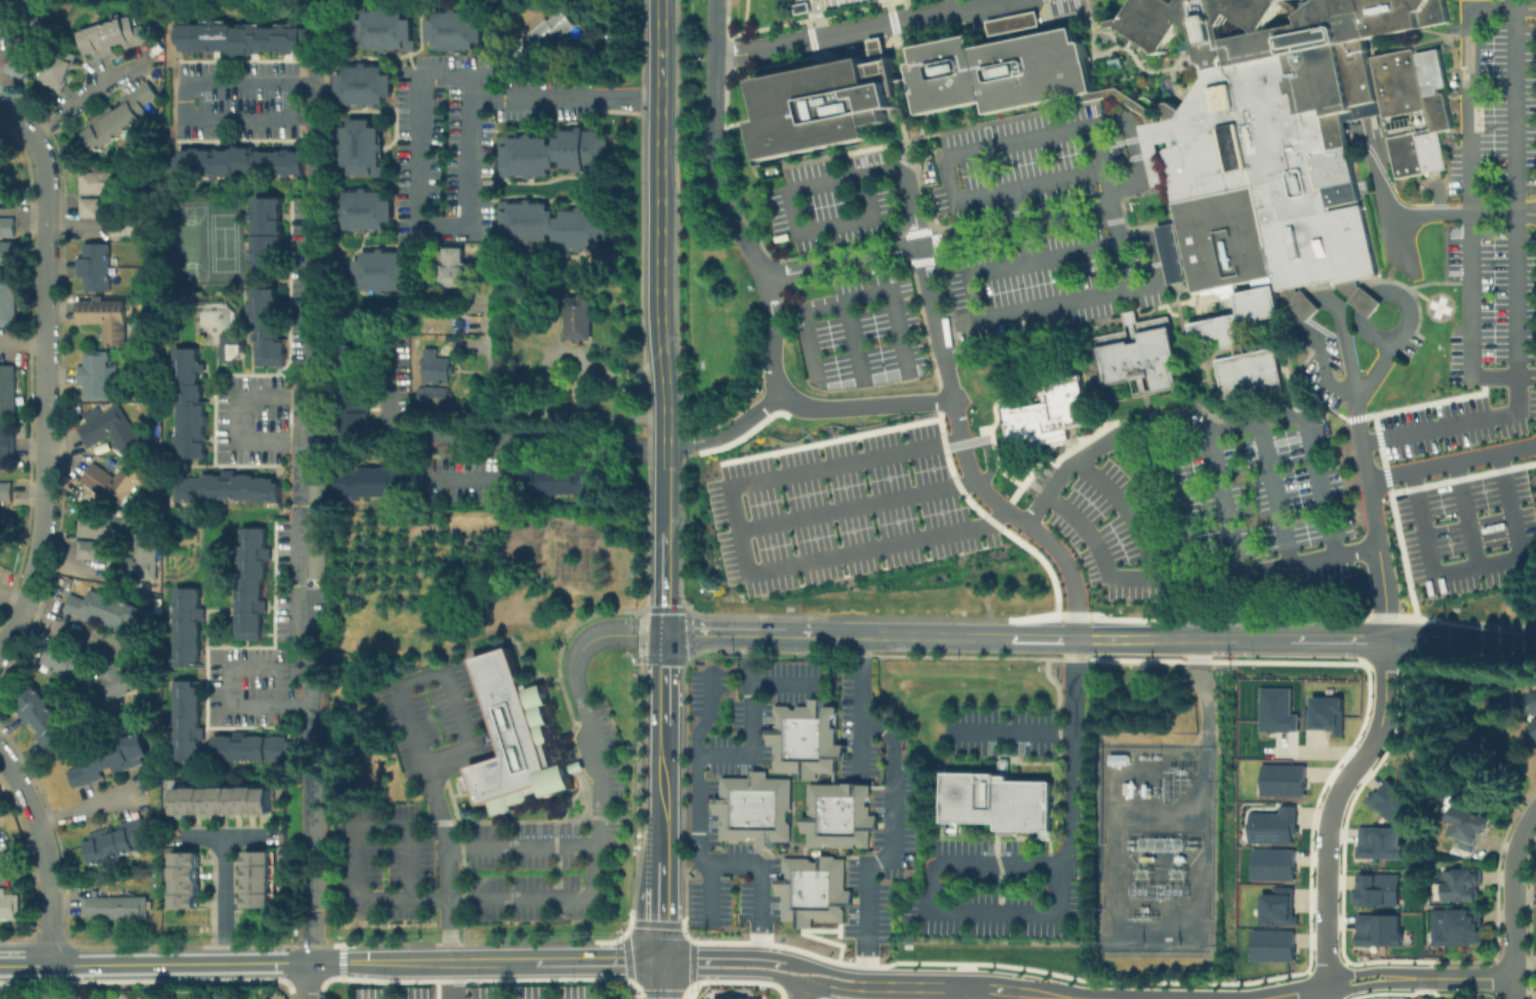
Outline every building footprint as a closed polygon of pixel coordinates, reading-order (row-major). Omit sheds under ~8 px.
[(793,13),(790,0),(863,0),(817,9),(793,13)] [(1123,19),(1136,0),(1172,0),(1178,4),(1180,0),(1290,0),(1304,9),(1314,1),(1314,0),(1443,0),(1448,21),(1422,26),(1418,10),(1415,11),(1419,27),(1364,38),(1368,57),(1414,47),(1415,53),(1438,48),(1446,86),(1437,88),(1438,93),(1444,91),(1452,128),(1437,131),(1445,168),(1396,178),(1383,113),(1343,121),(1359,200),(1329,206),(1330,210),(1362,204),(1376,275),(1356,279),(1358,287),(1360,285),(1380,301),(1369,316),(1348,300),(1349,299),(1336,288),(1334,279),(1295,286),(1290,287),(1285,289),(1275,290),(1274,285),(1272,275),(1191,292),(1184,258),(1182,244),(1162,148),(1170,147),(1169,141),(1158,143),(1166,181),(1153,183),(1141,124),(1148,123),(1156,121),(1165,119),(1163,107),(1163,105),(1163,104),(1164,103),(1165,102),(1167,101),(1168,101),(1170,102),(1181,110),(1204,76),(1194,31),(1182,23),(1166,47),(1167,51),(1156,53),(1155,49),(1125,30),(1121,31),(1120,26),(1111,28),(1109,22),(1123,19)] [(367,10),(383,10),(383,7),(390,7),(390,10),(407,10),(407,19),(414,19),(414,40),(417,40),(417,51),(406,51),(406,49),(390,49),(390,52),(384,52),(384,49),(368,49),(368,39),(359,38),(359,19),(367,19),(367,10)] [(437,11),(454,11),(454,8),(460,8),(460,12),(477,12),(477,20),(484,20),(484,42),(476,42),(476,50),(460,50),(460,53),(454,53),(454,50),(438,50),(438,40),(429,40),(429,20),(437,20),(437,11)] [(521,40),(551,17),(553,19),(566,10),(579,27),(535,60),(521,40)] [(985,20),(1036,10),(1039,25),(1009,31),(1011,40),(1000,42),(999,33),(988,35),(985,20)] [(78,31),(84,55),(91,53),(93,59),(113,53),(111,46),(122,43),(123,49),(146,42),(141,24),(133,26),(130,16),(78,31)] [(13,40),(13,17),(0,17),(0,40),(13,40)] [(239,25),(252,25),(252,23),(261,23),(261,26),(287,26),(287,23),(293,23),(293,25),(316,26),(316,53),(306,53),(306,54),(287,54),(287,51),(262,51),(262,54),(183,53),(183,45),(180,45),(180,22),(239,23),(239,25)] [(2,70),(20,81),(33,58),(26,54),(38,33),(27,26),(2,70)] [(917,114),(911,85),(910,77),(907,63),(914,62),(911,47),(970,35),(972,47),(1000,42),(1011,40),(1073,27),(1076,42),(1084,40),(1094,91),(1084,93),(985,113),(983,100),(917,114)] [(60,94),(73,57),(51,49),(38,86),(60,94)] [(759,159),(869,137),(867,126),(887,122),(885,109),(895,107),(893,95),(900,94),(898,87),(897,80),(893,59),(866,64),(865,57),(755,78),(763,119),(752,121),(759,159)] [(347,66),(363,66),(363,62),(369,62),(369,66),(386,66),(386,74),(394,74),(394,96),(386,96),(386,104),(370,104),(370,108),(364,108),(364,104),(347,104),(347,94),(339,94),(339,74),(347,74),(347,66)] [(897,80),(910,77),(911,85),(898,87),(897,80)] [(84,134),(88,131),(85,125),(113,106),(117,112),(125,106),(121,99),(150,79),(163,98),(145,110),(150,119),(97,155),(84,134)] [(1118,86),(1094,91),(1084,93),(1086,101),(1115,95),(1147,116),(1148,123),(1156,121),(1154,110),(1118,86)] [(344,126),(344,143),(340,143),(340,149),(344,149),(344,166),(352,166),(352,174),(373,174),(373,177),(384,177),(384,166),(382,166),(382,150),(386,150),(386,144),(382,144),(382,127),(374,127),(374,119),(352,119),(352,127),(344,126)] [(564,130),(581,130),(581,127),(587,127),(587,130),(604,130),(604,139),(611,139),(611,160),(603,160),(603,169),(587,169),(587,172),(581,172),(581,169),(564,169),(564,162),(558,162),(558,137),(564,137),(564,130)] [(512,138),(528,138),(528,134),(534,134),(534,138),(551,137),(551,144),(557,144),(557,167),(550,167),(550,176),(534,176),(534,179),(528,179),(528,176),(512,176),(512,178),(501,178),(501,166),(503,166),(503,146),(502,146),(502,135),(512,135),(512,138)] [(201,146),(232,146),(232,144),(253,144),(253,147),(278,147),(278,145),(304,145),(304,171),(290,171),(290,175),(180,174),(180,170),(175,170),(175,151),(181,151),(181,144),(201,144),(201,146)] [(78,193),(119,194),(120,172),(79,171),(78,193)] [(346,191),(363,191),(363,187),(369,187),(369,191),(386,191),(386,200),(394,200),(393,221),(386,221),(386,230),(369,230),(369,233),(363,233),(363,230),(347,229),(347,219),(339,219),(339,199),(346,199),(346,191)] [(98,197),(78,198),(79,217),(98,217),(98,197)] [(512,202),(528,203),(528,199),(534,199),(534,203),(551,203),(551,210),(557,210),(557,233),(550,233),(550,241),(534,241),(534,245),(527,244),(527,241),(511,241),(511,243),(501,243),(501,230),(503,230),(503,210),(502,210),(502,200),(512,200),(512,202)] [(285,264),(285,273),(258,273),(258,264),(254,264),(255,200),(285,200),(285,264)] [(564,210),(581,210),(581,206),(587,206),(587,210),(603,210),(603,218),(611,218),(611,240),(603,240),(603,248),(587,248),(587,252),(581,252),(581,248),(564,248),(564,241),(558,241),(558,217),(564,217),(564,210)] [(13,217),(0,217),(0,237),(13,237),(13,217)] [(1156,226),(1174,222),(1179,245),(1182,244),(1183,251),(1184,258),(1181,258),(1186,280),(1168,284),(1156,226)] [(13,267),(14,241),(0,241),(0,266),(13,267)] [(112,246),(111,294),(86,294),(86,280),(80,280),(80,258),(86,258),(86,246),(112,246)] [(364,251),(380,251),(380,248),(387,248),(387,252),(404,252),(404,260),(411,260),(411,282),(403,282),(403,290),(387,290),(387,294),(381,293),(381,290),(365,290),(365,280),(356,280),(356,260),(364,260),(364,251)] [(443,289),(443,248),(466,249),(466,289),(443,289)] [(13,321),(13,273),(0,273),(0,321),(13,321)] [(1188,323),(1237,312),(1233,293),(1274,285),(1275,290),(1280,315),(1240,323),(1246,352),(1235,355),(1234,346),(1224,347),(1222,337),(1192,343),(1188,323)] [(1295,286),(1297,293),(1300,289),(1314,303),(1319,308),(1306,320),(1301,316),(1288,301),(1289,300),(1286,297),(1285,289),(1290,287),(1295,286)] [(252,347),(255,289),(283,290),(282,312),(296,313),(295,332),(288,332),(286,369),(258,367),(259,347),(252,347)] [(597,342),(568,342),(569,297),(601,297),(601,317),(597,317),(597,342)] [(129,324),(129,345),(106,345),(106,324),(81,324),(81,303),(129,303),(129,324)] [(1093,336),(1124,330),(1121,312),(1134,309),(1136,322),(1168,315),(1178,367),(1175,368),(1179,386),(1152,392),(1149,376),(1132,379),(1131,377),(1103,383),(1093,336)] [(223,358),(218,358),(218,347),(223,347),(223,333),(244,333),(244,358),(223,358)] [(1215,359),(1235,355),(1246,352),(1275,346),(1284,387),(1223,400),(1215,359)] [(371,348),(371,435),(341,435),(341,348),(371,348)] [(211,401),(210,461),(178,460),(179,443),(173,443),(174,437),(176,437),(178,350),(204,351),(204,369),(205,369),(205,401),(211,401)] [(450,360),(449,382),(425,381),(426,350),(439,350),(439,360),(450,360)] [(110,356),(110,400),(87,400),(87,386),(79,386),(79,367),(87,367),(87,356),(110,356)] [(13,410),(0,410),(0,363),(13,363),(13,410)] [(1081,375),(1093,426),(1069,431),(1072,442),(1044,448),(1043,444),(1020,449),(1011,412),(1052,403),(1051,397),(1041,399),(1038,385),(1081,375)] [(420,404),(421,385),(451,387),(449,406),(420,404)] [(78,429),(120,405),(143,444),(126,454),(116,436),(91,450),(78,429)] [(14,472),(0,472),(0,425),(11,425),(11,437),(14,437),(14,472)] [(95,464),(117,479),(130,461),(149,475),(123,511),(82,481),(95,464)] [(603,464),(602,498),(577,498),(577,494),(548,494),(548,498),(521,498),(521,463),(603,464)] [(311,516),(311,466),(327,466),(327,516),(311,516)] [(339,501),(339,467),(418,467),(418,501),(392,501),(392,497),(364,497),(364,501),(339,501)] [(256,477),(256,480),(277,480),(277,485),(284,485),(284,506),(255,506),(255,502),(195,502),(195,503),(176,503),(176,486),(183,486),(183,479),(203,480),(203,477),(256,477)] [(14,503),(0,503),(0,484),(14,484),(14,503)] [(77,513),(127,515),(127,538),(76,536),(77,513)] [(310,581),(310,524),(327,524),(327,581),(310,581)] [(268,529),(268,614),(264,614),(264,641),(234,641),(234,603),(239,603),(239,529),(268,529)] [(75,539),(95,540),(94,560),(74,558),(75,539)] [(179,589),(207,591),(201,671),(173,669),(179,589)] [(88,601),(92,591),(153,615),(142,643),(107,630),(110,623),(99,618),(96,625),(64,613),(70,594),(88,601)] [(39,665),(50,670),(51,668),(70,677),(80,657),(50,643),(39,665)] [(515,649),(529,690),(546,684),(554,709),(548,711),(558,742),(551,744),(558,766),(580,759),(585,773),(573,777),(577,789),(518,808),(520,812),(497,819),(492,803),(481,807),(478,796),(472,798),(466,779),(473,777),(471,770),(506,759),(475,662),(515,649)] [(130,691),(120,668),(96,678),(106,701),(130,691)] [(176,762),(176,683),(196,683),(196,690),(203,690),(202,763),(176,762)] [(1259,688),(1289,688),(1289,713),(1296,714),(1296,731),(1288,731),(1288,732),(1273,732),(1273,733),(1266,733),(1266,732),(1258,732),(1259,688)] [(15,712),(22,706),(19,703),(37,689),(64,723),(66,721),(72,729),(58,741),(61,746),(52,754),(35,734),(38,731),(33,724),(28,728),(15,712)] [(1520,700),(1535,690),(1535,728),(1520,700)] [(1302,709),(1309,709),(1309,696),(1340,697),(1340,735),(1329,735),(1330,731),(1325,731),(1325,729),(1301,729),(1302,709)] [(801,772),(773,771),(773,744),(766,744),(767,730),(774,730),(774,705),(809,706),(809,698),(826,699),(825,706),(837,706),(836,744),(844,744),(844,757),(836,757),(835,772),(817,772),(817,779),(801,778),(801,772)] [(145,735),(152,756),(147,759),(149,765),(117,776),(114,769),(106,772),(108,779),(73,791),(67,773),(84,767),(80,756),(145,735)] [(215,737),(295,735),(296,764),(216,766),(215,737)] [(1110,766),(1110,755),(1131,755),(1131,766),(1110,766)] [(1260,764),(1304,764),(1303,796),(1260,796),(1260,764)] [(756,846),(756,839),(719,838),(719,814),(712,814),(713,798),(719,798),(720,776),(749,777),(750,770),(766,770),(766,777),(791,778),(789,840),(772,839),(772,847),(756,846)] [(1055,783),(1055,832),(1000,832),(1000,825),(947,825),(947,772),(1011,773),(1011,783),(1055,783)] [(1363,802),(1368,794),(1369,794),(1372,790),(1376,792),(1385,779),(1412,797),(1395,823),(1363,802)] [(808,831),(800,831),(800,815),(809,815),(809,783),(872,784),(871,814),(878,814),(877,830),(871,830),(871,846),(808,845),(808,831)] [(274,787),(274,818),(175,818),(175,787),(274,787)] [(1276,806),(1293,806),(1293,813),(1295,813),(1294,827),(1296,827),(1296,834),(1290,834),(1290,844),(1238,843),(1238,824),(1246,825),(1246,812),(1276,812),(1276,806)] [(1452,822),(1451,820),(1456,807),(1495,820),(1487,842),(1482,841),(1477,855),(1460,849),(1463,842),(1453,838),(1453,835),(1458,825),(1452,822)] [(84,841),(107,830),(110,836),(119,831),(118,827),(144,816),(154,840),(144,844),(146,849),(118,861),(117,857),(95,866),(84,841)] [(1358,827),(1358,844),(1361,844),(1361,845),(1356,845),(1356,858),(1403,858),(1404,845),(1400,845),(1400,828),(1358,827)] [(1249,848),(1293,849),(1293,880),(1249,880),(1249,848)] [(275,880),(275,895),(277,895),(277,909),(249,909),(249,852),(277,852),(277,880),(275,880)] [(202,912),(172,912),(172,854),(202,854),(202,869),(200,869),(200,884),(202,884),(202,912)] [(845,906),(844,920),(813,919),(813,927),(796,927),(796,919),(782,919),(783,893),(774,893),(775,879),(783,879),(783,857),(818,858),(818,855),(836,855),(836,858),(846,858),(845,890),(851,890),(851,906),(845,906)] [(1439,886),(1445,886),(1446,871),(1483,872),(1482,904),(1438,902),(1439,886)] [(1357,874),(1399,874),(1399,907),(1382,907),(1382,906),(1357,906),(1357,904),(1353,904),(1353,888),(1357,888),(1357,874)] [(1260,894),(1272,894),(1272,887),(1292,887),(1292,910),(1293,910),(1293,915),(1297,915),(1297,926),(1259,925),(1260,894)] [(23,921),(0,921),(0,892),(7,892),(7,898),(23,898),(23,921)] [(150,898),(150,920),(101,920),(101,917),(84,917),(84,900),(101,901),(101,897),(150,898)] [(1445,931),(1435,931),(1435,911),(1485,910),(1486,946),(1446,947),(1445,931)] [(1358,915),(1400,915),(1400,932),(1403,932),(1403,946),(1355,947),(1355,933),(1358,933),(1358,915)] [(1250,930),(1294,931),(1293,962),(1249,962),(1250,930)]
